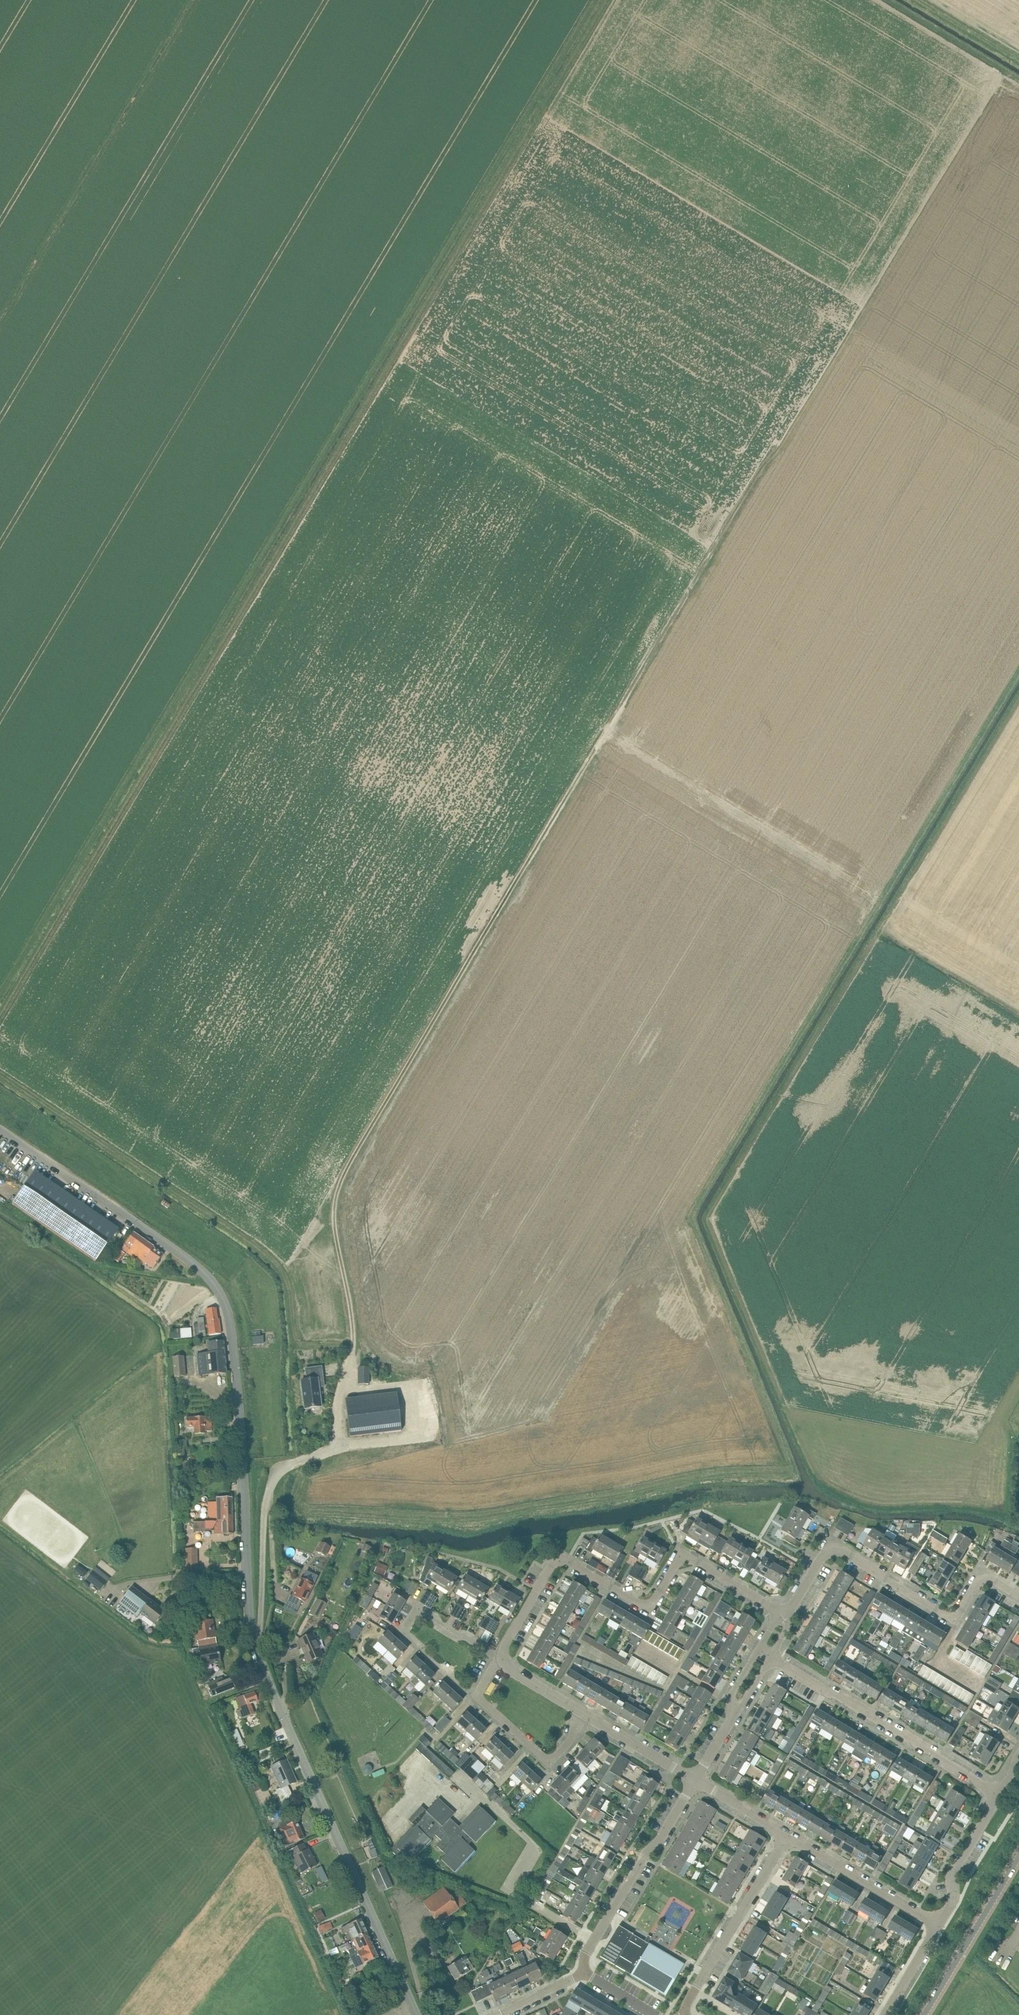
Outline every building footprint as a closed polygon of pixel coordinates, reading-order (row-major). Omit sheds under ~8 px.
[(96,1262),(113,1237),(118,1229),(35,1172),(12,1205),(96,1262)] [(153,1268),(163,1255),(153,1248),(154,1248),(133,1233),(122,1249),(142,1263),(143,1261),(153,1268)] [(217,1320),(216,1309),(206,1310),(209,1336),(221,1334),(219,1320),(217,1320)] [(196,1337),(205,1336),(203,1318),(197,1319),(198,1324),(194,1324),(196,1337)] [(191,1338),(191,1329),(180,1330),(180,1329),(173,1330),(173,1339),(191,1338)] [(208,1354),(196,1355),(198,1376),(226,1373),(223,1342),(207,1344),(208,1354)] [(184,1357),(172,1358),(174,1377),(185,1376),(184,1357)] [(319,1409),(320,1407),(321,1407),(319,1388),(324,1387),(321,1367),(305,1369),(307,1381),(301,1381),(304,1409),(314,1408),(315,1409),(319,1409)] [(358,1368),(358,1384),(368,1384),(368,1368),(358,1368)] [(358,1436),(400,1431),(395,1394),(354,1399),(344,1401),(348,1437),(358,1436)] [(212,1432),(211,1417),(193,1417),(186,1418),(187,1428),(193,1428),(193,1435),(205,1434),(205,1432),(212,1432)] [(179,1449),(187,1449),(187,1440),(178,1440),(179,1449)] [(233,1522),(232,1497),(217,1498),(217,1503),(208,1503),(208,1517),(210,1516),(210,1522),(210,1523),(233,1522)] [(816,1515),(803,1507),(800,1513),(794,1509),(788,1520),(801,1528),(808,1517),(813,1520),(816,1515)] [(842,1532),(848,1522),(842,1518),(836,1529),(842,1532)] [(708,1526),(697,1520),(695,1523),(689,1520),(682,1533),(687,1536),(687,1537),(698,1544),(707,1529),(708,1526)] [(796,1548),(800,1543),(795,1539),(801,1528),(788,1520),(781,1532),(787,1535),(784,1540),(796,1548)] [(210,1523),(210,1522),(194,1523),(194,1532),(206,1532),(205,1530),(212,1530),(212,1531),(214,1531),(214,1535),(233,1534),(233,1522),(210,1523)] [(848,1536),(853,1528),(854,1526),(848,1522),(842,1532),(848,1536)] [(921,1524),(914,1524),(914,1534),(920,1534),(920,1529),(924,1529),(923,1524),(921,1524)] [(715,1552),(722,1540),(717,1537),(719,1533),(708,1526),(707,1529),(698,1544),(709,1550),(710,1549),(715,1552)] [(874,1552),(884,1536),(873,1530),(864,1546),(874,1552)] [(937,1540),(940,1535),(933,1531),(930,1536),(937,1540)] [(944,1544),(948,1539),(940,1535),(937,1540),(944,1544)] [(965,1553),(972,1542),(960,1535),(953,1546),(965,1553)] [(611,1543),(600,1536),(597,1541),(592,1537),(585,1550),(590,1554),(592,1550),(603,1556),(611,1543)] [(885,1558),(894,1542),(884,1536),(874,1552),(885,1558)] [(646,1559),(654,1545),(643,1538),(635,1552),(632,1550),(630,1555),(637,1560),(639,1555),(646,1559)] [(1012,1541),(1007,1538),(1005,1540),(1004,1540),(1001,1545),(1009,1549),(1012,1545),(1011,1544),(1012,1541)] [(741,1546),(730,1539),(728,1543),(722,1540),(715,1552),(720,1556),(722,1553),(733,1560),(741,1546)] [(1018,1549),(1018,1548),(1018,1545),(1018,1544),(1014,1541),(1012,1545),(1009,1549),(1016,1553),(1018,1549)] [(895,1564),(904,1549),(894,1542),(885,1558),(895,1564)] [(908,1542),(904,1549),(895,1564),(906,1570),(915,1555),(916,1557),(920,1550),(908,1542)] [(998,1567),(1006,1555),(994,1548),(996,1545),(991,1542),(985,1552),(990,1555),(987,1560),(998,1567)] [(325,1557),(330,1547),(320,1543),(316,1552),(325,1557)] [(618,1570),(625,1557),(620,1554),(623,1550),(611,1543),(603,1556),(615,1563),(613,1566),(618,1570)] [(660,1567),(667,1553),(665,1552),(654,1545),(646,1559),(657,1565),(660,1567)] [(748,1572),(756,1559),(750,1556),(752,1553),(741,1546),(733,1560),(739,1563),(737,1568),(740,1569),(743,1569),(748,1572)] [(958,1565),(965,1553),(953,1546),(946,1558),(958,1565)] [(194,1549),(184,1549),(185,1561),(195,1561),(194,1549)] [(289,1551),(288,1560),(304,1561),(304,1551),(289,1551)] [(922,1563),(926,1556),(921,1553),(917,1560),(922,1563)] [(1006,1555),(998,1567),(1010,1574),(1011,1572),(1016,1575),(1018,1570),(1018,1560),(1017,1562),(1006,1555)] [(437,1586),(445,1572),(434,1566),(431,1564),(432,1559),(428,1558),(419,1582),(429,1587),(431,1582),(437,1586)] [(774,1566),(763,1559),(761,1562),(756,1559),(748,1572),(753,1575),(755,1572),(766,1579),(774,1566)] [(915,1576),(920,1567),(922,1563),(917,1560),(909,1572),(915,1576)] [(949,1580),(956,1569),(944,1562),(937,1573),(949,1580)] [(634,1579),(641,1568),(635,1564),(628,1575),(634,1579)] [(390,1576),(392,1568),(380,1565),(378,1573),(390,1576)] [(781,1591),(789,1579),(783,1576),(785,1572),(774,1566),(766,1579),(777,1586),(776,1588),(781,1591)] [(100,1591),(109,1580),(110,1580),(95,1568),(86,1580),(100,1591)] [(640,1582),(647,1571),(641,1568),(634,1579),(640,1582)] [(87,1572),(82,1569),(79,1574),(84,1577),(87,1572)] [(313,1584),(317,1577),(306,1572),(303,1579),(301,1578),(292,1596),(290,1595),(286,1603),(299,1609),(302,1601),(305,1603),(313,1585),(313,1584)] [(457,1579),(445,1572),(437,1586),(440,1587),(449,1593),(451,1588),(453,1585),(455,1587),(459,1581),(456,1580),(457,1579)] [(534,1572),(529,1582),(536,1586),(541,1576),(534,1572)] [(847,1591),(854,1580),(842,1572),(835,1584),(847,1591)] [(949,1580),(937,1573),(933,1580),(929,1578),(926,1583),(942,1592),(949,1580)] [(457,1589),(469,1596),(477,1583),(465,1576),(461,1583),(459,1581),(455,1587),(458,1589),(457,1589)] [(696,1595),(697,1593),(702,1584),(690,1577),(683,1588),(696,1595)] [(402,1591),(406,1594),(413,1584),(408,1581),(402,1591)] [(378,1587),(373,1583),(366,1595),(371,1598),(378,1587)] [(479,1610),(486,1599),(483,1597),(488,1590),(477,1583),(469,1596),(477,1601),(473,1607),(479,1610)] [(587,1598),(588,1596),(590,1593),(573,1583),(566,1594),(579,1601),(582,1595),(587,1598)] [(840,1602),(847,1591),(835,1584),(828,1595),(840,1602)] [(500,1607),(508,1593),(497,1587),(489,1600),(500,1607)] [(148,1601),(132,1588),(119,1603),(136,1617),(139,1613),(154,1624),(164,1611),(149,1600),(148,1601)] [(689,1607),(696,1595),(683,1588),(677,1599),(689,1607)] [(192,1608),(201,1607),(198,1590),(189,1591),(192,1608)] [(869,1604),(871,1602),(876,1593),(871,1590),(864,1601),(869,1604)] [(425,1607),(432,1595),(426,1591),(419,1603),(425,1607)] [(715,1606),(721,1595),(716,1592),(709,1603),(715,1606)] [(511,1614),(519,1600),(508,1593),(500,1607),(511,1614)] [(595,1611),(596,1608),(601,1599),(590,1593),(588,1596),(594,1600),(590,1608),(595,1611)] [(572,1612),(579,1601),(566,1594),(560,1605),(572,1612)] [(883,1613),(890,1601),(879,1594),(872,1606),(883,1613)] [(371,1598),(366,1595),(365,1595),(359,1606),(366,1610),(372,1598),(371,1598)] [(398,1614),(405,1602),(393,1595),(386,1607),(398,1614)] [(431,1610),(438,1599),(432,1595),(425,1607),(431,1610)] [(834,1613),(840,1602),(828,1595),(821,1606),(834,1613)] [(989,1615),(990,1612),(995,1603),(983,1596),(977,1607),(989,1615)] [(682,1618),(689,1607),(677,1599),(670,1611),(682,1618)] [(318,1620),(326,1605),(316,1600),(309,1615),(318,1620)] [(609,1619),(616,1608),(604,1601),(597,1613),(609,1619)] [(862,1605),(858,1613),(863,1616),(867,1608),(869,1604),(864,1601),(862,1605)] [(890,1627),(894,1620),(901,1608),(890,1601),(883,1613),(879,1620),(882,1622),(890,1627)] [(724,1619),(730,1608),(720,1602),(714,1613),(719,1616),(724,1619)] [(456,1619),(463,1607),(457,1603),(449,1615),(456,1619)] [(565,1624),(572,1612),(560,1605),(553,1617),(565,1624)] [(834,1613),(821,1606),(815,1617),(827,1625),(831,1618),(836,1621),(839,1616),(834,1613)] [(392,1625),(398,1614),(386,1607),(379,1618),(392,1625)] [(461,1622),(466,1614),(468,1610),(463,1607),(456,1619),(461,1622)] [(708,1607),(703,1615),(708,1618),(713,1610),(708,1607)] [(982,1626),(989,1615),(977,1607),(970,1619),(982,1626)] [(1015,1615),(1018,1610),(1013,1607),(1010,1612),(1015,1615)] [(620,1626),(627,1614),(616,1608),(609,1619),(620,1626)] [(906,1626),(913,1615),(901,1608),(894,1620),(906,1626)] [(593,1614),(588,1611),(583,1619),(588,1622),(593,1614)] [(676,1629),(682,1618),(670,1611),(664,1622),(676,1629)] [(701,1629),(708,1618),(703,1615),(699,1612),(692,1624),(696,1626),(701,1629)] [(712,1628),(719,1616),(714,1613),(707,1625),(712,1628)] [(632,1633),(638,1621),(627,1614),(620,1626),(632,1633)] [(754,1622),(742,1614),(738,1621),(734,1619),(731,1623),(735,1626),(748,1633),(754,1622)] [(917,1633),(924,1621),(913,1615),(906,1626),(902,1632),(914,1639),(917,1633)] [(486,1631),(493,1620),(486,1616),(480,1627),(486,1631)] [(861,1619),(856,1616),(851,1624),(856,1627),(861,1619)] [(559,1635),(565,1624),(553,1617),(546,1628),(559,1635)] [(820,1636),(827,1625),(815,1617),(808,1629),(820,1636)] [(877,1629),(881,1622),(875,1618),(872,1626),(877,1629)] [(975,1637),(982,1626),(970,1619),(963,1630),(975,1637)] [(1018,1622),(1014,1619),(1009,1627),(1014,1630),(1018,1622)] [(198,1646),(207,1645),(217,1643),(213,1620),(194,1623),(198,1646)] [(491,1635),(498,1623),(493,1620),(486,1631),(491,1635)] [(648,1630),(649,1630),(650,1628),(638,1621),(632,1633),(643,1639),(648,1630)] [(935,1628),(924,1621),(917,1633),(914,1639),(925,1645),(928,1640),(935,1628)] [(586,1625),(581,1622),(576,1630),(581,1633),(586,1625)] [(669,1641),(676,1629),(664,1622),(657,1634),(669,1641)] [(362,1629),(356,1624),(347,1638),(353,1642),(362,1629)] [(712,1628),(707,1625),(702,1632),(708,1635),(712,1628)] [(694,1640),(701,1629),(696,1626),(689,1637),(694,1640)] [(741,1644),(748,1633),(735,1626),(729,1637),(741,1644)] [(873,1636),(877,1629),(872,1626),(868,1633),(873,1636)] [(854,1630),(849,1627),(844,1635),(849,1638),(854,1630)] [(558,1642),(561,1637),(558,1636),(559,1635),(546,1628),(540,1639),(552,1646),(555,1641),(558,1642)] [(939,1647),(941,1643),(946,1635),(935,1628),(928,1640),(939,1647)] [(813,1647),(820,1636),(808,1629),(801,1640),(813,1647)] [(643,1639),(643,1640),(648,1643),(653,1633),(648,1630),(643,1639)] [(969,1648),(975,1637),(963,1630),(956,1641),(969,1648)] [(1012,1633),(1007,1630),(1002,1638),(1007,1641),(1012,1633)] [(900,1642),(904,1635),(899,1631),(895,1639),(900,1642)] [(387,1651),(397,1641),(387,1632),(380,1639),(377,1642),(378,1643),(373,1648),(382,1656),(387,1651)] [(653,1633),(648,1643),(653,1646),(658,1636),(653,1633)] [(570,1642),(574,1645),(575,1645),(579,1637),(574,1634),(570,1642)] [(308,1662),(322,1656),(313,1635),(299,1641),(308,1662)] [(592,1640),(584,1635),(581,1641),(589,1645),(592,1640)] [(706,1639),(700,1635),(696,1643),(701,1646),(706,1639)] [(658,1636),(653,1646),(658,1649),(664,1639),(658,1636)] [(694,1640),(689,1637),(683,1648),(688,1651),(694,1640)] [(741,1644),(729,1637),(725,1644),(720,1641),(718,1646),(734,1655),(741,1644)] [(847,1641),(842,1638),(838,1646),(843,1649),(847,1641)] [(545,1658),(552,1646),(540,1639),(533,1650),(545,1658)] [(664,1639),(658,1649),(662,1651),(663,1652),(669,1642),(664,1639)] [(896,1649),(900,1642),(895,1639),(890,1646),(896,1649)] [(807,1658),(813,1647),(801,1640),(795,1651),(807,1658)] [(397,1660),(400,1657),(407,1650),(397,1641),(387,1651),(397,1660)] [(864,1646),(855,1641),(852,1646),(861,1651),(864,1646)] [(883,1654),(888,1645),(882,1641),(877,1650),(883,1654)] [(1005,1644),(1000,1641),(996,1649),(1001,1652),(1005,1644)] [(600,1652),(603,1647),(595,1642),(592,1647),(600,1652)] [(669,1642),(663,1652),(667,1654),(668,1655),(674,1645),(669,1642)] [(1010,1643),(1006,1649),(1018,1656),(1018,1649),(1010,1643)] [(194,1657),(200,1656),(202,1665),(211,1664),(221,1662),(217,1645),(207,1647),(199,1648),(193,1650),(194,1657)] [(674,1645),(668,1655),(671,1657),(674,1658),(679,1648),(674,1645)] [(727,1667),(734,1655),(718,1646),(717,1645),(710,1656),(715,1660),(727,1667)] [(922,1655),(926,1648),(921,1645),(917,1652),(922,1655)] [(699,1650),(694,1647),(689,1654),(694,1658),(699,1650)] [(955,1647),(950,1656),(955,1659),(960,1650),(955,1647)] [(577,1651),(572,1648),(568,1656),(573,1659),(577,1651)] [(679,1648),(674,1658),(676,1660),(679,1661),(684,1651),(679,1648)] [(875,1653),(867,1648),(864,1653),(872,1658),(875,1653)] [(612,1659),(615,1653),(607,1649),(604,1654),(612,1659)] [(1018,1657),(1018,1656),(1006,1649),(1003,1654),(1016,1662),(1018,1657)] [(539,1669),(545,1658),(533,1650),(527,1662),(539,1669)] [(841,1653),(836,1650),(831,1657),(836,1660),(841,1653)] [(955,1659),(960,1663),(960,1662),(965,1653),(960,1650),(955,1659)] [(960,1662),(960,1663),(965,1666),(965,1665),(972,1654),(967,1651),(966,1652),(965,1653),(960,1662)] [(918,1662),(922,1655),(917,1652),(913,1659),(918,1662)] [(999,1656),(994,1653),(989,1661),(994,1664),(999,1656)] [(965,1665),(965,1666),(970,1669),(970,1668),(977,1657),(972,1654),(965,1665)] [(625,1660),(618,1655),(615,1661),(622,1665),(626,1667),(626,1666),(627,1665),(629,1662),(625,1660)] [(886,1659),(878,1655),(875,1660),(883,1664),(886,1659)] [(366,1674),(371,1670),(357,1657),(352,1661),(366,1674)] [(415,1677),(425,1667),(415,1657),(405,1668),(415,1677)] [(627,1665),(626,1666),(631,1669),(637,1660),(632,1657),(629,1662),(627,1665)] [(970,1668),(970,1669),(975,1672),(975,1671),(982,1660),(977,1657),(970,1668)] [(586,1668),(588,1663),(576,1658),(574,1663),(586,1668)] [(571,1662),(566,1659),(561,1667),(566,1670),(571,1662)] [(637,1660),(631,1669),(637,1672),(642,1663),(637,1660)] [(721,1678),(727,1667),(715,1660),(709,1671),(721,1678)] [(975,1671),(975,1672),(980,1675),(987,1663),(982,1660),(975,1671)] [(834,1664),(829,1661),(824,1669),(829,1672),(834,1664)] [(843,1680),(850,1668),(839,1661),(832,1673),(843,1680)] [(898,1666),(890,1661),(887,1666),(894,1671),(898,1666)] [(642,1663),(637,1672),(642,1675),(647,1666),(642,1663)] [(987,1663),(980,1675),(985,1678),(992,1666),(987,1663)] [(598,1673),(600,1668),(592,1664),(590,1670),(598,1673)] [(688,1674),(691,1668),(683,1664),(680,1669),(688,1674)] [(924,1665),(918,1675),(923,1678),(929,1668),(927,1667),(924,1665)] [(647,1666),(642,1675),(646,1677),(647,1678),(652,1669),(647,1666)] [(425,1686),(434,1675),(425,1667),(415,1677),(410,1683),(415,1687),(420,1682),(425,1686)] [(854,1687),(862,1675),(850,1668),(843,1680),(854,1687)] [(929,1668),(923,1678),(928,1681),(934,1671),(932,1670),(929,1668)] [(611,1678),(613,1673),(604,1669),(602,1675),(611,1678)] [(652,1669),(647,1678),(651,1680),(652,1681),(657,1672),(652,1669)] [(373,1680),(377,1676),(371,1670),(366,1674),(373,1680)] [(564,1673),(559,1670),(554,1678),(560,1681),(564,1673)] [(912,1675),(903,1670),(900,1675),(909,1680),(912,1675)] [(573,1690),(580,1677),(569,1671),(562,1683),(573,1690)] [(721,1678),(709,1671),(705,1677),(699,1673),(696,1679),(702,1682),(714,1689),(721,1678)] [(934,1671),(928,1681),(933,1684),(939,1674),(937,1673),(934,1671)] [(398,1676),(394,1672),(380,1687),(391,1697),(395,1692),(389,1686),(398,1676)] [(657,1672),(652,1681),(656,1683),(657,1684),(663,1675),(657,1672)] [(623,1683),(625,1678),(616,1674),(614,1680),(623,1683)] [(939,1674),(933,1684),(938,1687),(944,1678),(941,1676),(939,1674)] [(663,1675),(657,1684),(660,1686),(662,1687),(668,1678),(663,1675)] [(687,1681),(677,1675),(672,1684),(682,1690),(687,1681)] [(866,1694),(873,1682),(862,1675),(854,1687),(866,1694)] [(584,1696),(592,1684),(580,1677),(573,1690),(584,1696)] [(923,1681),(915,1677),(912,1682),(919,1686),(923,1681)] [(999,1690),(1002,1684),(990,1677),(986,1683),(999,1690)] [(635,1688),(637,1682),(625,1678),(623,1683),(635,1688)] [(944,1678),(938,1687),(943,1690),(949,1681),(946,1679),(944,1678)] [(235,1688),(231,1679),(209,1688),(213,1696),(220,1694),(235,1688)] [(923,1688),(931,1693),(934,1688),(926,1683),(923,1681),(919,1686),(923,1688)] [(949,1681),(943,1690),(949,1693),(954,1684),(951,1682),(949,1681)] [(647,1693),(650,1687),(637,1682),(635,1688),(647,1693)] [(877,1700),(882,1692),(884,1688),(873,1682),(866,1694),(877,1700)] [(443,1702),(452,1692),(443,1683),(433,1693),(443,1702)] [(996,1695),(999,1690),(986,1683),(983,1687),(996,1695)] [(596,1703),(603,1691),(592,1684),(584,1696),(596,1703)] [(954,1684),(949,1693),(954,1696),(959,1687),(956,1685),(954,1684)] [(780,1703),(782,1700),(787,1692),(775,1685),(768,1696),(780,1703)] [(660,1698),(662,1692),(650,1687),(647,1693),(660,1698)] [(675,1690),(670,1687),(666,1694),(671,1697),(675,1690)] [(959,1687),(954,1696),(959,1699),(964,1690),(961,1688),(959,1687)] [(704,1707),(711,1695),(698,1688),(692,1699),(704,1707)] [(891,1709),(898,1696),(887,1690),(879,1702),(891,1709)] [(945,1695),(937,1690),(934,1695),(942,1700),(945,1695)] [(964,1690),(959,1699),(964,1702),(969,1693),(965,1691),(964,1690)] [(263,1699),(260,1691),(244,1697),(244,1696),(235,1699),(239,1711),(237,1712),(240,1720),(254,1714),(250,1704),(263,1699)] [(607,1710),(614,1698),(603,1691),(596,1703),(607,1710)] [(452,1712),(456,1708),(462,1701),(452,1692),(443,1702),(452,1712)] [(969,1693),(964,1702),(969,1705),(975,1696),(970,1693),(969,1693)] [(406,1702),(402,1706),(408,1712),(412,1708),(415,1704),(419,1700),(413,1694),(406,1702)] [(398,1695),(394,1699),(402,1706),(406,1702),(398,1695)] [(780,1703),(768,1696),(761,1707),(773,1714),(777,1708),(781,1711),(784,1706),(780,1704),(780,1703)] [(902,1716),(909,1703),(898,1696),(891,1709),(902,1716)] [(956,1701),(948,1697),(945,1702),(953,1707),(956,1701)] [(626,1704),(614,1698),(607,1710),(618,1717),(626,1704)] [(631,1708),(635,1701),(630,1698),(626,1704),(618,1717),(629,1723),(637,1711),(631,1708)] [(668,1701),(663,1698),(659,1706),(664,1709),(668,1701)] [(697,1718),(704,1707),(692,1699),(685,1711),(697,1718)] [(902,1716),(913,1722),(920,1710),(923,1706),(919,1704),(920,1703),(915,1700),(914,1701),(912,1699),(909,1703),(902,1716)] [(960,1703),(956,1701),(953,1707),(957,1709),(964,1713),(967,1708),(960,1703)] [(1018,1712),(1018,1709),(1007,1702),(1000,1714),(1013,1721),(1018,1712)] [(642,1714),(645,1709),(640,1706),(637,1711),(629,1723),(641,1730),(648,1718),(642,1714)] [(772,1729),(779,1718),(777,1717),(778,1717),(773,1714),(761,1707),(755,1718),(772,1729)] [(662,1712),(657,1709),(652,1717),(657,1720),(662,1712)] [(813,1712),(808,1709),(803,1717),(808,1720),(813,1712)] [(822,1729),(829,1717),(818,1710),(813,1719),(811,1722),(817,1726),(814,1731),(819,1734),(822,1729)] [(924,1729),(932,1717),(920,1710),(913,1722),(924,1729)] [(979,1723),(982,1718),(969,1710),(966,1716),(979,1723)] [(1006,1732),(1013,1721),(1000,1714),(993,1710),(987,1721),(1006,1732)] [(690,1729),(697,1718),(685,1711),(678,1722),(690,1729)] [(423,1718),(416,1712),(412,1716),(419,1722),(423,1718)] [(466,1732),(476,1722),(466,1713),(457,1723),(466,1732)] [(976,1729),(979,1723),(966,1716),(963,1721),(976,1729)] [(436,1723),(429,1717),(422,1725),(432,1734),(436,1730),(434,1728),(434,1729),(433,1727),(436,1723)] [(438,1724),(434,1728),(436,1730),(440,1733),(450,1722),(446,1718),(445,1717),(438,1724)] [(833,1736),(840,1724),(829,1717),(822,1729),(833,1736)] [(943,1723),(932,1717),(924,1729),(936,1736),(943,1723)] [(772,1728),(755,1718),(748,1730),(756,1735),(760,1737),(765,1740),(772,1728)] [(947,1742),(952,1734),(954,1730),(948,1727),(952,1721),(946,1718),(943,1723),(936,1736),(947,1742)] [(655,1723),(650,1720),(645,1728),(650,1731),(655,1723)] [(806,1724),(801,1721),(797,1728),(802,1731),(806,1724)] [(476,1741),(479,1738),(486,1731),(476,1722),(466,1732),(476,1741)] [(684,1740),(690,1729),(678,1722),(672,1733),(684,1740)] [(844,1742),(851,1730),(840,1724),(833,1736),(844,1742)] [(795,1742),(802,1731),(797,1728),(794,1732),(790,1730),(786,1737),(795,1742)] [(238,1735),(236,1730),(231,1732),(233,1737),(234,1737),(239,1748),(244,1745),(239,1734),(238,1735)] [(855,1749),(863,1737),(851,1730),(844,1742),(855,1749)] [(752,1750),(759,1739),(747,1731),(740,1743),(752,1750)] [(983,1740),(979,1747),(993,1755),(1000,1744),(991,1738),(986,1735),(981,1732),(978,1737),(983,1740)] [(677,1752),(684,1740),(672,1733),(665,1744),(677,1752)] [(956,1748),(961,1739),(962,1737),(956,1733),(949,1744),(956,1748)] [(454,1773),(426,1748),(431,1743),(423,1736),(418,1741),(421,1743),(416,1749),(449,1779),(454,1773)] [(788,1754),(795,1742),(786,1737),(780,1749),(788,1754)] [(869,1752),(874,1744),(863,1737),(855,1749),(867,1756),(869,1752)] [(494,1757),(504,1747),(494,1738),(484,1749),(494,1757)] [(595,1759),(598,1757),(604,1750),(594,1740),(585,1749),(595,1759)] [(445,1756),(449,1751),(439,1742),(435,1747),(445,1756)] [(752,1750),(740,1743),(733,1754),(745,1762),(751,1765),(758,1753),(752,1750)] [(878,1763),(885,1750),(874,1744),(869,1752),(867,1756),(878,1763)] [(504,1767),(507,1764),(514,1756),(504,1747),(494,1757),(504,1767)] [(986,1766),(993,1755),(979,1747),(973,1758),(986,1766)] [(585,1775),(589,1771),(587,1769),(595,1759),(585,1749),(576,1760),(577,1761),(574,1765),(579,1769),(585,1775)] [(891,1766),(896,1757),(885,1750),(878,1763),(888,1769),(889,1769),(891,1766)] [(459,1760),(449,1751),(445,1756),(459,1768),(469,1757),(465,1753),(459,1760)] [(791,1756),(802,1763),(805,1758),(794,1751),(791,1756)] [(745,1762),(733,1754),(726,1766),(739,1773),(739,1772),(744,1775),(751,1765),(745,1762)] [(471,1755),(469,1757),(459,1768),(470,1778),(473,1781),(477,1777),(478,1775),(471,1768),(477,1761),(471,1755)] [(620,1778),(624,1770),(629,1762),(619,1756),(609,1772),(620,1778)] [(785,1759),(780,1756),(775,1764),(781,1767),(785,1759)] [(613,1761),(607,1758),(603,1766),(608,1769),(613,1761)] [(809,1767),(812,1762),(805,1758),(802,1763),(809,1767)] [(904,1778),(911,1766),(899,1759),(892,1771),(904,1778)] [(272,1767),(281,1788),(263,1797),(268,1809),(293,1798),(288,1786),(296,1782),(287,1761),(272,1767)] [(800,1766),(792,1762),(789,1767),(797,1771),(800,1766)] [(522,1783),(531,1773),(522,1764),(515,1771),(512,1774),(522,1783)] [(821,1774),(824,1769),(816,1764),(813,1769),(821,1774)] [(579,1769),(574,1765),(570,1769),(568,1768),(559,1777),(570,1787),(579,1778),(581,1780),(585,1775),(579,1769)] [(601,1781),(608,1769),(603,1766),(595,1778),(601,1781)] [(732,1784),(737,1775),(739,1773),(726,1766),(720,1777),(732,1784)] [(915,1784),(922,1772),(911,1766),(904,1778),(909,1781),(907,1785),(911,1788),(913,1783),(915,1784)] [(779,1770),(773,1767),(769,1775),(774,1778),(779,1770)] [(811,1773),(803,1768),(800,1773),(808,1778),(811,1773)] [(832,1781),(835,1776),(827,1771),(824,1776),(832,1781)] [(620,1778),(609,1772),(603,1783),(608,1786),(611,1788),(615,1781),(617,1783),(620,1778)] [(926,1791),(928,1788),(933,1779),(922,1772),(915,1784),(926,1791)] [(532,1792),(535,1789),(541,1782),(531,1773),(522,1783),(532,1792)] [(769,1775),(765,1773),(758,1785),(762,1787),(767,1790),(774,1778),(769,1775)] [(817,1789),(819,1784),(822,1779),(811,1773),(808,1778),(806,1782),(817,1789)] [(481,1780),(484,1777),(481,1774),(477,1777),(473,1781),(487,1794),(493,1787),(494,1786),(487,1779),(483,1783),(481,1780)] [(634,1786),(638,1789),(650,1797),(657,1785),(650,1781),(645,1778),(641,1775),(634,1786)] [(847,1790),(858,1796),(861,1791),(862,1788),(858,1786),(862,1779),(857,1775),(851,1785),(850,1784),(847,1790)] [(874,1776),(867,1785),(873,1789),(880,1781),(874,1776)] [(571,1796),(575,1791),(570,1787),(559,1777),(550,1787),(552,1789),(547,1794),(555,1800),(558,1804),(563,1799),(561,1797),(566,1792),(571,1796)] [(843,1787),(846,1782),(838,1778),(835,1783),(843,1787)] [(934,1795),(941,1784),(935,1780),(928,1792),(934,1795)] [(826,1782),(823,1787),(824,1787),(821,1791),(827,1795),(829,1790),(830,1791),(833,1786),(826,1782)] [(608,1786),(603,1783),(598,1791),(603,1794),(608,1786)] [(502,1799),(495,1793),(497,1790),(493,1787),(487,1794),(500,1807),(504,1802),(506,1800),(504,1797),(502,1799)] [(588,1802),(595,1790),(590,1787),(583,1799),(588,1802)] [(845,1793),(837,1788),(834,1793),(842,1798),(845,1793)] [(650,1797),(638,1789),(634,1796),(630,1793),(627,1798),(631,1800),(644,1808),(650,1797)] [(765,1793),(760,1790),(755,1798),(760,1801),(765,1793)] [(774,1809),(781,1797),(770,1791),(763,1802),(774,1809)] [(869,1803),(872,1798),(861,1791),(858,1796),(869,1803)] [(959,1810),(966,1799),(953,1791),(946,1802),(959,1810)] [(934,1795),(928,1792),(924,1799),(929,1802),(932,1803),(936,1796),(934,1795)] [(606,1812),(611,1804),(601,1797),(596,1794),(589,1805),(600,1812),(601,1810),(606,1812)] [(856,1800),(848,1795),(845,1800),(853,1805),(856,1800)] [(785,1816),(792,1804),(781,1797),(774,1809),(785,1816)] [(431,1841),(435,1836),(442,1841),(436,1847),(442,1852),(444,1850),(448,1853),(441,1861),(455,1873),(475,1851),(468,1845),(472,1840),(476,1843),(496,1822),(479,1806),(459,1827),(450,1819),(455,1814),(438,1799),(426,1812),(424,1809),(418,1816),(415,1813),(408,1820),(414,1825),(390,1851),(396,1856),(400,1852),(411,1862),(431,1841)] [(637,1819),(644,1808),(631,1800),(625,1811),(637,1819)] [(880,1809),(883,1804),(875,1800),(872,1805),(880,1809)] [(709,1823),(717,1810),(701,1801),(693,1814),(709,1823)] [(888,1807),(886,1806),(883,1811),(891,1816),(894,1811),(893,1810),(896,1804),(892,1801),(888,1807)] [(510,1816),(514,1811),(504,1802),(500,1807),(510,1816)] [(586,1805),(581,1802),(576,1811),(581,1814),(586,1805)] [(867,1806),(859,1802),(856,1807),(858,1808),(855,1812),(860,1815),(863,1810),(864,1811),(867,1806)] [(953,1821),(959,1810),(946,1802),(939,1813),(953,1821)] [(796,1822),(803,1811),(792,1804),(785,1816),(796,1822)] [(593,1823),(600,1812),(589,1805),(583,1817),(588,1820),(593,1823)] [(925,1809),(920,1806),(915,1814),(920,1817),(925,1809)] [(275,1821),(283,1818),(280,1808),(272,1811),(275,1821)] [(878,1813),(870,1808),(867,1813),(875,1818),(878,1813)] [(631,1830),(637,1819),(625,1811),(621,1818),(615,1814),(613,1819),(618,1822),(631,1830)] [(808,1829),(815,1818),(803,1811),(796,1822),(808,1829)] [(902,1823),(905,1818),(897,1813),(894,1818),(902,1823)] [(946,1832),(953,1821),(939,1813),(933,1824),(946,1832)] [(701,1836),(709,1823),(693,1814),(686,1827),(701,1836)] [(913,1828),(920,1817),(915,1814),(909,1825),(913,1828)] [(889,1820),(882,1815),(879,1820),(886,1825),(889,1820)] [(583,1817),(578,1825),(583,1828),(588,1820),(583,1817)] [(819,1836),(826,1824),(815,1818),(808,1829),(819,1836)] [(290,1824),(288,1820),(281,1823),(279,1827),(283,1837),(280,1839),(283,1847),(288,1845),(288,1846),(295,1843),(304,1839),(297,1821),(290,1824)] [(898,1831),(901,1826),(889,1820),(886,1825),(898,1831)] [(624,1841),(631,1830),(618,1822),(611,1834),(624,1841)] [(830,1843),(837,1831),(826,1824),(819,1836),(830,1843)] [(939,1844),(946,1832),(933,1824),(926,1835),(939,1844)] [(837,1831),(830,1843),(841,1849),(848,1838),(843,1834),(846,1829),(840,1826),(837,1831)] [(915,1832),(904,1826),(900,1833),(911,1840),(915,1832)] [(694,1849),(701,1836),(686,1827),(678,1840),(694,1849)] [(758,1852),(766,1840),(751,1830),(743,1843),(758,1852)] [(574,1832),(569,1839),(574,1842),(579,1835),(574,1832)] [(617,1853),(624,1841),(611,1834),(605,1845),(617,1853)] [(903,1840),(898,1837),(893,1845),(898,1848),(903,1840)] [(853,1856),(859,1844),(848,1838),(841,1849),(853,1856)] [(938,1846),(930,1841),(927,1839),(923,1845),(916,1841),(913,1846),(920,1850),(931,1857),(938,1846)] [(686,1862),(694,1849),(678,1840),(671,1853),(686,1862)] [(372,1854),(380,1851),(377,1843),(369,1847),(372,1854)] [(567,1843),(562,1850),(568,1854),(572,1846),(567,1843)] [(751,1865),(758,1852),(743,1843),(735,1856),(751,1865)] [(306,1851),(303,1844),(288,1852),(292,1859),(292,1858),(297,1868),(299,1867),(302,1874),(317,1866),(308,1850),(306,1851)] [(864,1863),(871,1851),(859,1844),(853,1856),(864,1863)] [(864,1863),(875,1869),(882,1858),(875,1854),(879,1848),(874,1845),(871,1851),(864,1863)] [(896,1851),(891,1848),(886,1856),(891,1859),(896,1851)] [(608,1867),(615,1856),(603,1849),(596,1860),(608,1867)] [(925,1868),(931,1857),(920,1850),(913,1861),(925,1868)] [(679,1875),(686,1862),(671,1853),(663,1866),(679,1875)] [(559,1869),(566,1857),(560,1854),(553,1866),(559,1869)] [(743,1878),(751,1865),(735,1856),(728,1869),(743,1878)] [(802,1876),(803,1873),(809,1865),(797,1858),(790,1869),(802,1876)] [(889,1862),(884,1859),(880,1867),(885,1870),(889,1862)] [(602,1878),(608,1867),(596,1860),(589,1871),(602,1878)] [(918,1880),(925,1868),(913,1861),(906,1873),(918,1880)] [(552,1880),(556,1873),(560,1875),(563,1871),(559,1869),(553,1866),(547,1876),(552,1880)] [(328,1880),(321,1867),(315,1870),(322,1884),(328,1880)] [(381,1892),(383,1891),(392,1887),(383,1867),(372,1872),(381,1892)] [(736,1891),(743,1878),(728,1869),(720,1882),(736,1891)] [(795,1888),(802,1876),(790,1869),(783,1881),(795,1888)] [(588,1901),(595,1890),(583,1883),(583,1882),(563,1871),(560,1875),(580,1887),(576,1894),(588,1901)] [(595,1890),(602,1878),(589,1871),(583,1882),(583,1883),(595,1890)] [(911,1891),(918,1880),(906,1873),(900,1884),(911,1891)] [(552,1880),(547,1876),(542,1884),(548,1888),(552,1880)] [(832,1883),(827,1880),(822,1888),(827,1891),(832,1883)] [(841,1900),(848,1888),(836,1881),(829,1893),(841,1900)] [(728,1904),(736,1891),(720,1882),(713,1895),(728,1904)] [(452,1899),(449,1896),(444,1888),(423,1903),(438,1924),(445,1919),(448,1922),(452,1920),(449,1916),(466,1904),(459,1894),(455,1897),(452,1899)] [(540,1888),(537,1894),(542,1897),(546,1891),(540,1888)] [(852,1907),(854,1903),(859,1895),(848,1888),(841,1900),(852,1907)] [(825,1895),(820,1892),(815,1900),(820,1903),(825,1895)] [(781,1911),(788,1900),(776,1893),(769,1904),(781,1911)] [(581,1912),(588,1901),(576,1894),(569,1905),(581,1912)] [(870,1917),(877,1906),(866,1899),(859,1911),(870,1917)] [(774,1923),(781,1911),(769,1904),(762,1915),(774,1923)] [(575,1923),(581,1912),(569,1905),(563,1916),(575,1923)] [(882,1924),(884,1921),(889,1913),(877,1906),(870,1917),(876,1921),(874,1924),(878,1926),(880,1923),(882,1924)] [(328,1909),(321,1911),(324,1920),(331,1918),(328,1909)] [(847,1923),(853,1913),(848,1911),(842,1920),(847,1923)] [(852,1926),(858,1916),(853,1913),(847,1923),(852,1926)] [(811,1918),(806,1915),(801,1923),(806,1926),(811,1918)] [(897,1941),(900,1935),(907,1923),(896,1916),(889,1928),(895,1932),(891,1938),(897,1941)] [(367,1934),(360,1919),(345,1926),(340,1930),(343,1936),(348,1933),(352,1941),(367,1934)] [(819,1929),(822,1924),(814,1919),(811,1924),(819,1929)] [(326,1933),(338,1928),(335,1921),(322,1926),(326,1933)] [(912,1942),(919,1930),(907,1923),(900,1935),(912,1942)] [(649,1944),(618,1926),(600,1957),(665,1995),(684,1965),(666,1954),(663,1959),(646,1950),(649,1944)] [(804,1929),(799,1926),(794,1934),(789,1932),(786,1938),(796,1943),(804,1929)] [(837,1940),(840,1935),(825,1926),(822,1931),(837,1940)] [(760,1946),(763,1940),(767,1934),(755,1927),(748,1939),(760,1946)] [(538,1937),(541,1931),(536,1928),(533,1934),(538,1937)] [(877,1940),(883,1931),(878,1928),(872,1937),(877,1940)] [(559,1949),(566,1938),(553,1930),(546,1941),(559,1949)] [(882,1943),(887,1934),(883,1931),(877,1940),(882,1943)] [(357,1953),(372,1945),(367,1934),(352,1941),(355,1948),(348,1951),(350,1956),(357,1953)] [(851,1942),(840,1935),(837,1940),(848,1947),(851,1942)] [(329,1950),(337,1947),(333,1937),(325,1940),(329,1950)] [(785,1961),(796,1943),(786,1938),(782,1944),(787,1946),(780,1958),(785,1961)] [(531,1948),(535,1942),(529,1939),(526,1945),(531,1948)] [(753,1957),(760,1946),(748,1939),(742,1950),(753,1957)] [(553,1961),(559,1949),(546,1941),(539,1953),(553,1961)] [(867,1958),(870,1953),(855,1944),(852,1949),(867,1958)] [(378,1957),(372,1945),(357,1953),(350,1956),(355,1968),(378,1957)] [(846,1952),(841,1961),(846,1965),(852,1955),(846,1952)] [(522,1953),(516,1956),(518,1961),(519,1961),(523,1970),(530,1984),(541,1978),(539,1973),(544,1971),(538,1962),(528,1967),(522,1953)] [(748,1971),(754,1962),(740,1953),(734,1963),(748,1971)] [(881,1967),(884,1961),(870,1953),(867,1958),(881,1967)] [(473,1970),(466,1957),(461,1960),(448,1968),(455,1980),(473,1970)] [(507,1967),(513,1964),(510,1959),(504,1962),(507,1967)] [(778,1961),(773,1969),(778,1972),(783,1964),(778,1961)] [(893,1973),(896,1968),(884,1961),(881,1967),(893,1973)] [(742,1981),(748,1971),(734,1963),(728,1972),(737,1978),(742,1981)] [(495,1973),(501,1970),(499,1964),(493,1967),(495,1973)] [(840,1975),(845,1967),(840,1964),(835,1972),(840,1975)] [(484,1978),(490,1975),(487,1970),(481,1973),(484,1978)] [(518,1989),(530,1984),(523,1970),(511,1975),(518,1989)] [(883,1990),(890,1978),(878,1971),(871,1983),(883,1990)] [(506,1995),(518,1989),(511,1975),(500,1981),(506,1995)] [(713,1998),(716,1997),(733,1993),(732,1988),(735,1983),(725,1978),(713,1998)] [(760,1987),(764,1981),(758,1978),(754,1983),(760,1987)] [(487,1985),(492,1995),(495,2001),(506,1995),(500,1981),(493,1984),(492,1980),(486,1983),(487,1985)] [(789,1985),(781,1980),(778,1985),(786,1990),(789,1985)] [(616,1990),(620,1993),(627,1984),(623,1981),(616,1990)] [(876,2001),(883,1990),(871,1983),(868,1988),(864,1986),(860,1992),(865,1994),(868,1996),(876,2001)] [(487,1985),(482,1987),(487,1998),(492,1995),(487,1985)] [(826,1986),(822,1994),(827,1997),(832,1989),(826,1986)] [(487,1998),(482,1987),(476,1990),(481,2000),(487,1998)] [(793,1987),(789,1992),(798,1997),(801,1992),(793,1987)] [(581,2008),(588,1996),(575,1989),(568,2001),(581,2008)] [(476,1990),(475,1990),(471,1992),(476,2003),(481,2000),(476,1990)] [(737,1999),(734,1997),(733,1993),(716,1997),(713,1998),(731,2009),(737,1999)] [(740,2014),(749,2000),(739,1995),(737,1999),(731,2009),(740,2014)] [(600,2004),(588,1996),(581,2008),(592,2014),(593,2014),(600,2004)] [(820,1997),(814,2007),(819,2010),(825,2000),(820,1997)] [(817,2013),(812,2010),(808,2007),(811,2003),(803,1999),(797,2009),(808,2014),(816,2014),(817,2013)] [(755,2012),(758,2006),(749,2000),(740,2014),(741,2014),(753,2014),(755,2012)] [(612,2011),(600,2004),(593,2014),(610,2014),(612,2011)] [(870,2011),(858,2005),(852,2014),(868,2014),(870,2011)]
